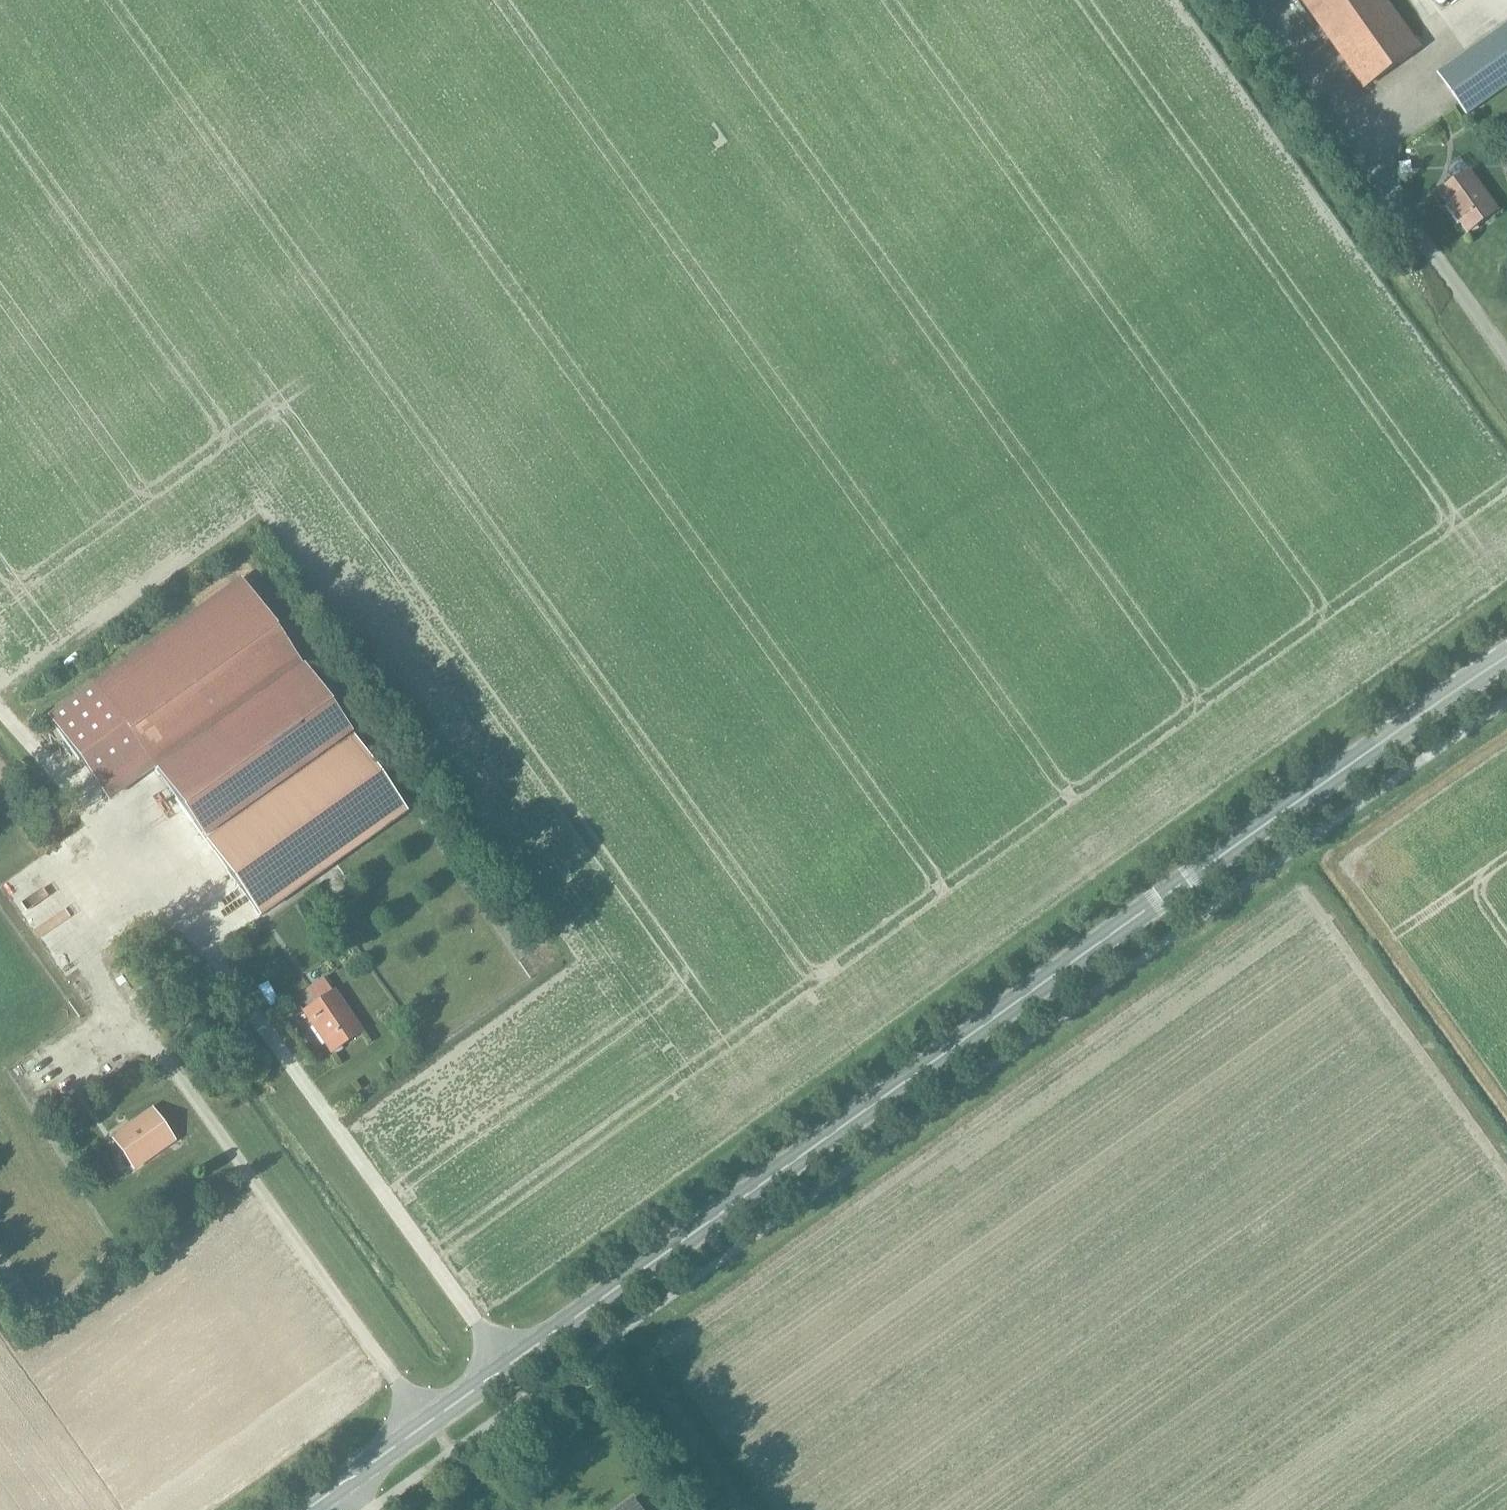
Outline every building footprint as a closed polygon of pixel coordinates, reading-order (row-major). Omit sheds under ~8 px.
[(1421,48),(1387,0),(1303,0),(1365,88),(1421,48)] [(1427,0),(1405,0),(1414,14),(1430,5),(1427,0)] [(1506,87),(1506,25),(1438,74),(1468,115),(1506,87)] [(1469,232),(1499,211),(1470,171),(1440,193),(1469,232)] [(150,766),(298,661),(242,582),(94,686),(150,766)] [(202,837),(348,732),(333,710),(340,704),(325,683),(318,688),(298,661),(150,766),(202,837)] [(406,814),(348,732),(202,837),(259,918),(406,814)] [(313,1006),(304,1012),(332,1052),(362,1032),(335,991),(330,994),(321,981),(304,992),(313,1006)] [(134,1168),(174,1140),(153,1110),(113,1138),(134,1168)] [(634,1499),(619,1509),(642,1509),(634,1499)]
